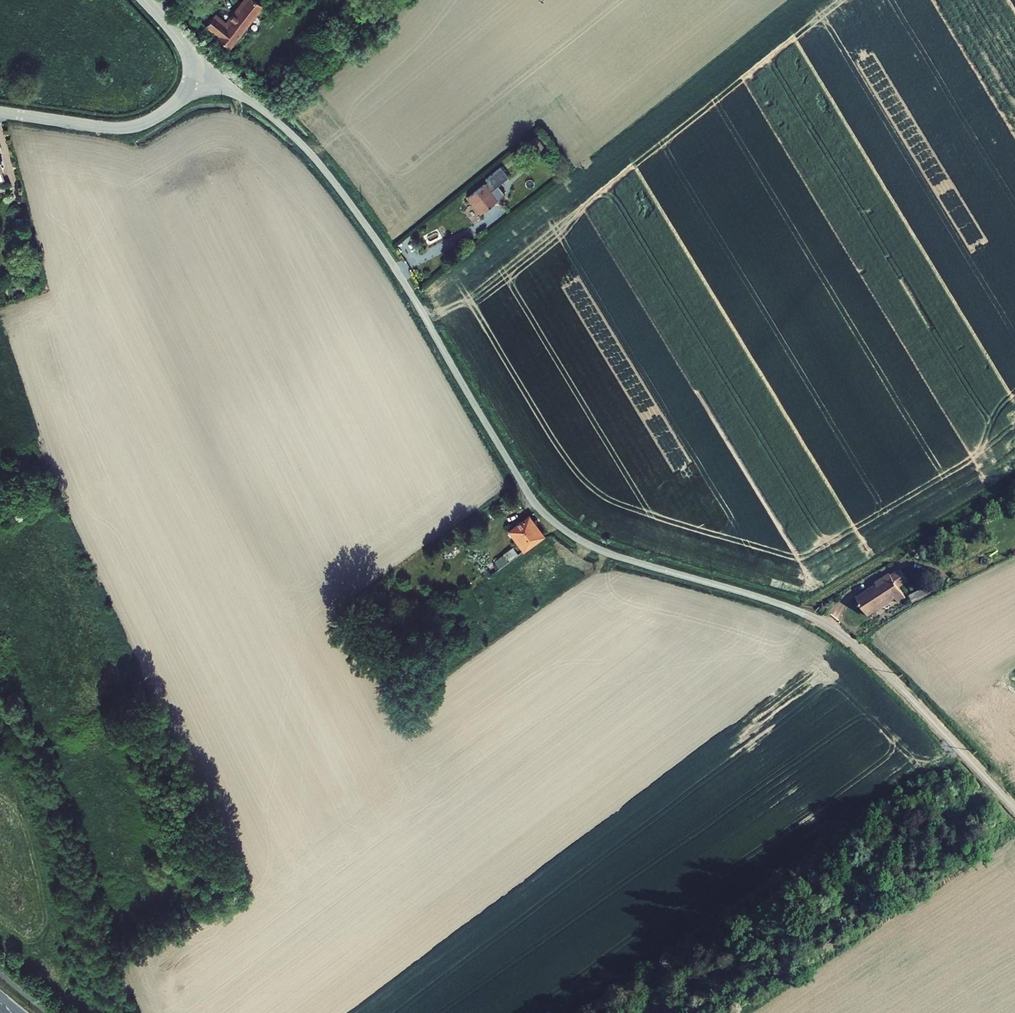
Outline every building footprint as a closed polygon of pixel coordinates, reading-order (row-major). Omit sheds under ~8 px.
[(206,30),(230,52),(258,16),(244,5),(224,29),(214,20),(206,30)] [(486,184),(469,199),(482,216),(507,196),(505,193),(508,191),(505,187),(502,189),(499,186),(492,192),(486,184)] [(545,537),(530,518),(509,533),(523,553),(545,537)] [(510,551),(509,550),(502,555),(503,557),(494,564),(499,571),(519,556),(516,553),(514,554),(512,550),(510,551)] [(894,576),(904,593),(912,588),(901,571),(894,576)] [(907,597),(890,574),(876,583),(877,586),(857,599),(867,617),(896,600),(899,605),(908,599),(907,597)] [(926,588),(907,597),(908,599),(911,604),(929,594),(926,588)]
